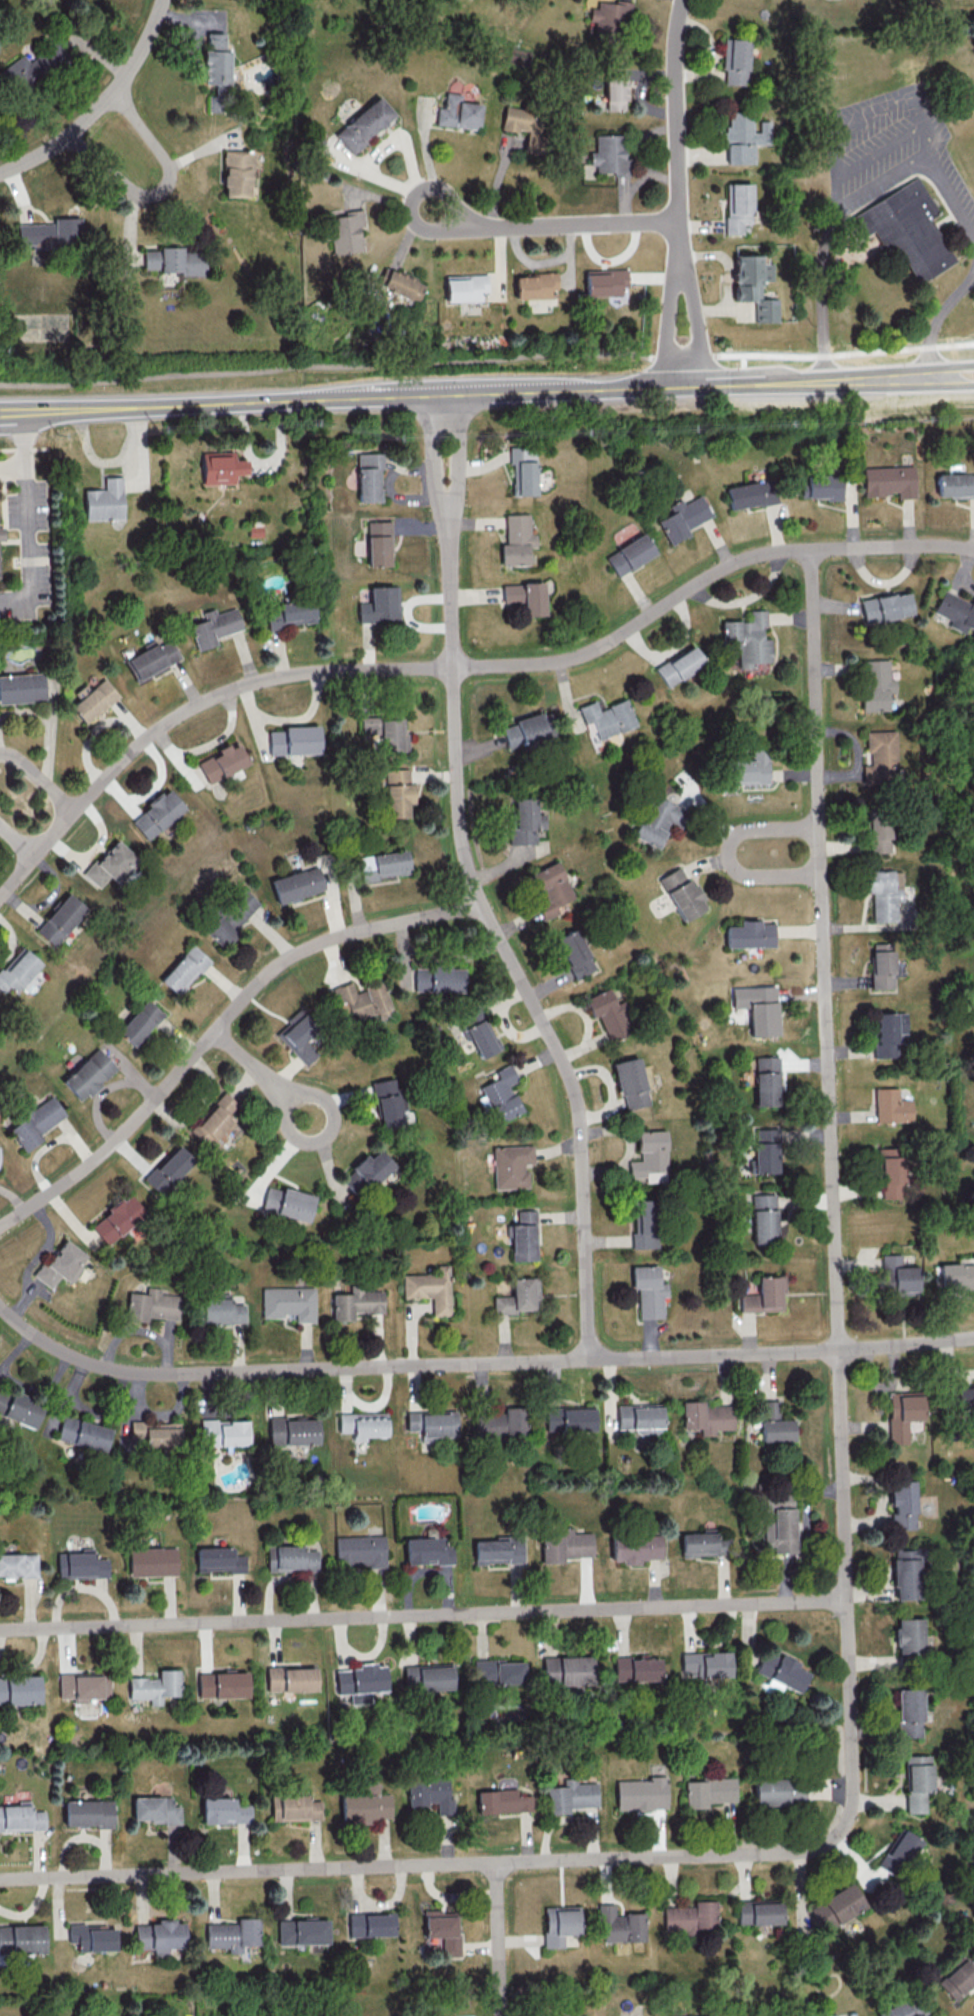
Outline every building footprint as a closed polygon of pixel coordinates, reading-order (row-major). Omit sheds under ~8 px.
[(594,22),(593,31),(625,35),(629,1),(620,0),(613,0),(613,3),(597,1),(596,8),(589,7),(588,21),(594,22)] [(202,84),(227,84),(228,48),(223,48),(223,32),(206,32),(206,50),(202,50),(202,84)] [(723,84),(747,84),(749,39),(724,38),(723,84)] [(42,67),(33,59),(31,62),(20,52),(0,73),(0,76),(18,93),(42,67)] [(604,68),(605,110),(625,110),(625,67),(604,68)] [(435,124),(477,129),(480,104),(459,102),(460,94),(445,92),(443,108),(437,107),(435,124)] [(334,135),(351,154),(393,114),(376,95),(334,135)] [(500,128),(526,132),(523,151),(537,153),(543,112),(504,106),(500,128)] [(727,163),(754,163),(754,144),(771,144),(771,120),(760,120),(760,132),(753,132),(753,114),(729,114),(729,128),(723,128),(723,142),(727,142),(727,163)] [(595,172),(613,172),(613,176),(623,175),(622,134),(594,135),(594,151),(588,152),(589,166),(595,166),(595,172)] [(222,196),(248,196),(250,151),(223,150),(222,196)] [(917,181),(845,225),(857,245),(871,236),(882,253),(893,247),(918,288),(954,266),(927,223),(938,216),(917,181)] [(752,183),(725,183),(726,234),(743,234),(742,223),(752,223),(752,183)] [(333,254),(363,250),(360,228),(365,227),(362,209),(343,211),(344,215),(328,218),(333,254)] [(53,223),(17,224),(17,245),(31,244),(32,248),(79,247),(79,217),(53,218),(53,223)] [(143,248),(144,271),(181,270),(181,275),(204,275),(204,252),(182,252),(182,247),(143,248)] [(778,322),(778,299),(760,298),(760,281),(773,281),(773,263),(760,263),(760,255),(734,255),(734,301),(754,301),(754,321),(778,322)] [(425,282),(389,269),(382,287),(418,301),(425,282)] [(626,269),(585,270),(585,296),(621,295),(621,286),(627,286),(626,269)] [(557,289),(557,273),(515,274),(516,299),(552,298),(551,289),(557,289)] [(482,301),(481,292),(487,292),(486,274),(445,275),(446,302),(482,301)] [(533,495),(534,446),(510,446),(510,495),(533,495)] [(245,474),(245,459),(233,460),(233,451),(200,452),(201,484),(233,483),(233,474),(245,474)] [(358,502),(382,501),(381,452),(357,453),(358,502)] [(863,467),(864,495),(897,494),(898,498),(915,498),(914,465),(863,467)] [(937,474),(938,497),(973,496),(973,473),(937,474)] [(808,500),(842,498),(841,474),(807,475),(808,500)] [(122,476),(104,477),(104,489),(84,489),(85,519),(123,518),(122,476)] [(725,487),(729,510),(777,501),(773,478),(725,487)] [(685,529),(711,516),(700,494),(682,503),(680,499),(668,505),(671,512),(656,520),(668,545),(688,535),(685,529)] [(500,565),(527,565),(527,547),(534,547),(534,533),(528,533),(528,513),(505,514),(505,543),(500,543),(500,565)] [(367,521),(367,566),(390,566),(389,521),(367,521)] [(604,556),(616,576),(654,553),(642,533),(604,556)] [(501,584),(502,602),(522,602),(523,616),(543,615),(543,582),(501,584)] [(398,586),(369,586),(370,602),(358,602),(358,621),(398,620),(398,586)] [(947,626),(964,633),(967,628),(973,631),(973,600),(971,599),(970,602),(942,590),(933,613),(950,620),(947,626)] [(864,623),(911,615),(907,592),(860,599),(864,623)] [(314,624),(313,601),(266,603),(267,626),(314,624)] [(197,650),(217,644),(215,638),(243,629),(236,607),(216,613),(215,608),(202,612),(205,620),(189,625),(197,650)] [(721,621),(721,649),(738,648),(738,668),(751,668),(751,662),(770,662),(770,638),(761,638),(761,627),(765,627),(765,610),(749,610),(749,620),(721,621)] [(180,662),(172,640),(155,647),(155,645),(127,656),(136,679),(180,662)] [(667,687),(705,663),(693,643),(654,668),(667,687)] [(862,660),(864,711),(888,710),(887,692),(895,692),(895,679),(889,680),(888,659),(862,660)] [(44,701),(43,673),(0,675),(0,703),(44,701)] [(69,706),(83,723),(118,695),(104,678),(69,706)] [(635,725),(625,699),(598,709),(595,700),(577,707),(583,722),(590,720),(597,739),(635,725)] [(501,725),(507,748),(550,736),(543,712),(501,725)] [(404,717),(360,718),(361,735),(380,734),(381,750),(408,750),(407,732),(404,732),(404,717)] [(269,755),(319,753),(318,725),(282,726),(283,730),(269,731),(269,755)] [(866,731),(867,753),(870,753),(871,764),(863,764),(863,783),(897,783),(896,730),(866,731)] [(197,762),(207,783),(248,764),(238,743),(230,748),(227,743),(216,749),(217,752),(197,762)] [(727,784),(769,783),(768,750),(751,750),(752,760),(727,760),(727,784)] [(386,818),(407,817),(407,803),(413,803),(412,782),(408,782),(408,768),(385,769),(386,818)] [(146,840),(184,808),(167,788),(129,819),(146,840)] [(633,836),(658,848),(670,822),(678,826),(686,810),(653,795),(633,836)] [(508,844),(536,843),(536,828),(545,828),(544,813),(535,813),(535,798),(514,798),(515,828),(508,828),(508,844)] [(890,852),(891,820),(869,820),(868,852),(890,852)] [(82,874),(97,888),(108,876),(113,881),(135,857),(115,838),(82,874)] [(409,874),(405,850),(357,857),(361,881),(409,874)] [(543,920),(558,913),(555,906),(573,898),(557,861),(531,872),(544,900),(536,904),(543,920)] [(270,879),(277,903),(323,889),(316,865),(270,879)] [(683,921),(705,909),(700,901),(704,899),(695,883),(690,886),(680,866),(658,878),(683,921)] [(873,921),(897,921),(897,902),(914,902),(914,886),(903,886),(902,870),(867,871),(867,893),(872,892),(873,921)] [(259,903),(243,888),(203,930),(222,948),(236,933),(233,930),(259,903)] [(52,946),(85,909),(68,893),(34,929),(52,946)] [(774,923),(760,923),(760,919),(739,920),(739,925),(726,926),(727,947),(775,946),(774,923)] [(595,969),(575,928),(554,938),(575,979),(595,969)] [(894,988),(893,942),(872,943),(873,988),(894,988)] [(210,960),(192,944),(159,979),(176,996),(210,960)] [(7,986),(14,992),(41,964),(21,946),(0,969),(0,991),(2,992),(7,986)] [(462,992),(462,968),(450,968),(450,966),(414,965),(414,991),(462,992)] [(331,988),(339,1013),(348,1011),(351,1021),(377,1012),(379,1018),(391,1014),(380,981),(353,990),(350,981),(331,988)] [(749,1008),(750,1036),(778,1035),(776,985),(732,987),(732,1009),(749,1008)] [(584,998),(592,1017),(598,1015),(609,1041),(634,1031),(622,1001),(615,1004),(609,988),(584,998)] [(132,1047),(163,1014),(146,998),(116,1031),(132,1047)] [(476,1059),(498,1050),(480,1005),(458,1014),(476,1059)] [(277,1037),(304,1065),(317,1052),(305,1040),(318,1028),(302,1012),(277,1037)] [(906,1012),(875,1013),(876,1058),(898,1057),(897,1033),(906,1033),(906,1012)] [(60,1081),(79,1101),(115,1068),(96,1048),(60,1081)] [(756,1106),(779,1105),(778,1056),(755,1057),(756,1106)] [(611,1063),(619,1096),(623,1095),(626,1109),(649,1104),(638,1057),(611,1063)] [(522,1112),(510,1084),(517,1081),(510,1064),(495,1070),(498,1078),(480,1086),(483,1095),(477,1098),(483,1111),(489,1109),(496,1123),(522,1112)] [(373,1081),(379,1129),(401,1126),(395,1078),(373,1081)] [(912,1121),(912,1099),(898,1100),(898,1088),(875,1088),(876,1122),(912,1121)] [(236,1103),(223,1092),(188,1131),(207,1147),(231,1119),(226,1114),(236,1103)] [(65,1114),(51,1095),(31,1109),(28,1105),(18,1112),(23,1118),(8,1130),(24,1151),(42,1138),(38,1134),(65,1114)] [(778,1173),(777,1128),(753,1129),(754,1173),(778,1173)] [(667,1181),(665,1130),(638,1131),(639,1160),(629,1161),(629,1177),(646,1177),(646,1182),(667,1181)] [(142,1177),(158,1194),(193,1161),(178,1145),(158,1164),(157,1163),(142,1177)] [(533,1163),(533,1145),(493,1146),(494,1188),(527,1187),(527,1163),(533,1163)] [(881,1198),(905,1198),(904,1148),(880,1148),(881,1198)] [(368,1158),(365,1155),(341,1178),(355,1194),(365,1185),(368,1188),(393,1165),(378,1149),(368,1158)] [(307,1221),(313,1196),(266,1184),(260,1209),(307,1221)] [(89,1225),(105,1245),(144,1214),(128,1194),(89,1225)] [(752,1243),(776,1242),(774,1194),(751,1195),(752,1243)] [(631,1248),(655,1248),(655,1200),(635,1200),(635,1232),(631,1232),(631,1248)] [(512,1261),(537,1260),(535,1210),(516,1210),(517,1224),(511,1224),(512,1261)] [(86,1254),(60,1238),(35,1278),(51,1288),(58,1276),(71,1284),(82,1266),(79,1264),(86,1254)] [(881,1254),(882,1292),(917,1292),(916,1266),(900,1267),(900,1254),(881,1254)] [(938,1264),(939,1288),(973,1287),(973,1282),(973,1263),(938,1264)] [(448,1264),(436,1265),(436,1273),(402,1274),(403,1297),(431,1297),(432,1315),(450,1315),(448,1264)] [(631,1266),(631,1288),(637,1288),(638,1318),(662,1318),(661,1296),(667,1296),(666,1283),(658,1283),(658,1265),(631,1266)] [(740,1311),(783,1311),(783,1276),(757,1276),(757,1293),(739,1294),(740,1311)] [(537,1277),(511,1278),(512,1295),(493,1296),(494,1312),(538,1311),(537,1277)] [(124,1319),(146,1321),(146,1316),(178,1320),(181,1296),(159,1293),(160,1288),(146,1286),(145,1294),(128,1292),(124,1319)] [(382,1290),(361,1291),(361,1286),(350,1286),(350,1293),(332,1293),(332,1321),(353,1320),(353,1312),(383,1312),(382,1290)] [(314,1287),(261,1287),(261,1318),(283,1317),(283,1314),(295,1313),(295,1322),(315,1322),(314,1287)] [(202,1323),(244,1322),(244,1304),(229,1304),(229,1293),(217,1293),(217,1297),(201,1297),(202,1323)] [(955,1408),(973,1408),(973,1387),(955,1387),(955,1408)] [(43,1404),(12,1392),(11,1395),(0,1391),(0,1415),(33,1428),(43,1404)] [(888,1444),(907,1443),(907,1420),(923,1420),(922,1393),(887,1393),(888,1444)] [(792,1440),(792,1419),(778,1419),(778,1400),(760,1400),(760,1440),(792,1440)] [(682,1429),(699,1428),(700,1436),(714,1435),(713,1429),(733,1429),(732,1405),(703,1406),(703,1401),(681,1401),(682,1429)] [(636,1428),(636,1436),(661,1436),(660,1404),(616,1405),(617,1429),(636,1428)] [(593,1429),(593,1405),(545,1407),(545,1431),(593,1429)] [(474,1437),(525,1436),(524,1407),(504,1407),(504,1413),(473,1414),(474,1437)] [(406,1431),(420,1430),(420,1438),(456,1437),(456,1411),(406,1412),(406,1431)] [(386,1412),(338,1413),(338,1432),(352,1432),(353,1441),(365,1441),(365,1437),(387,1436),(386,1412)] [(110,1428),(62,1416),(56,1439),(104,1451),(110,1428)] [(318,1443),(317,1417),(268,1419),(269,1445),(318,1443)] [(248,1445),(247,1420),(200,1421),(200,1431),(208,1431),(208,1446),(248,1445)] [(144,1447),(178,1447),(178,1422),(130,1421),(130,1438),(144,1438),(144,1447)] [(914,1529),(913,1480),(889,1481),(890,1513),(891,1529),(914,1529)] [(794,1507),(771,1508),(771,1520),(763,1521),(763,1546),(773,1545),(773,1553),(794,1553),(794,1507)] [(592,1532),(572,1532),(572,1527),(558,1528),(559,1535),(540,1535),(541,1563),(563,1562),(563,1557),(592,1556),(592,1532)] [(680,1533),(681,1556),(728,1555),(728,1531),(703,1531),(703,1533),(680,1533)] [(334,1537),(335,1565),(367,1564),(367,1568),(384,1567),(384,1536),(334,1537)] [(474,1564),(522,1563),(521,1536),(494,1537),(494,1540),(473,1540),(474,1564)] [(611,1560),(620,1560),(620,1564),(639,1564),(639,1559),(661,1559),(660,1536),(611,1536),(611,1560)] [(452,1545),(444,1545),(444,1537),(404,1538),(405,1564),(452,1563),(452,1545)] [(317,1569),(317,1550),(302,1550),(302,1545),(266,1546),(267,1570),(317,1569)] [(93,1547),(80,1548),(81,1552),(57,1553),(57,1578),(108,1576),(107,1558),(93,1559),(93,1547)] [(176,1547),(127,1548),(128,1576),(176,1575),(176,1547)] [(197,1571),(245,1570),(244,1555),(234,1555),(234,1547),(196,1547),(197,1571)] [(917,1549),(892,1549),(893,1599),(918,1599),(917,1549)] [(1,1575),(1,1581),(13,1580),(13,1577),(37,1576),(37,1553),(0,1554),(0,1575),(1,1575)] [(896,1619),(896,1627),(894,1627),(894,1646),(898,1646),(898,1656),(922,1655),(921,1618),(896,1619)] [(755,1672),(768,1678),(766,1684),(780,1690),(782,1685),(799,1693),(808,1672),(796,1667),(798,1662),(779,1654),(778,1656),(764,1650),(755,1672)] [(681,1653),(682,1671),(695,1671),(695,1677),(730,1676),(729,1651),(681,1653)] [(591,1656),(542,1657),(543,1685),(592,1684),(591,1656)] [(659,1658),(648,1658),(648,1656),(614,1657),(614,1681),(659,1680),(659,1658)] [(523,1660),(472,1661),(473,1684),(523,1683),(523,1660)] [(336,1694),(350,1693),(350,1703),(365,1702),(365,1691),(386,1690),(384,1665),(375,1666),(375,1662),(357,1663),(357,1668),(335,1669),(336,1694)] [(452,1689),(451,1665),(403,1667),(403,1684),(419,1684),(419,1690),(452,1689)] [(315,1667),(266,1668),(267,1691),(316,1690),(315,1667)] [(179,1695),(178,1669),(158,1669),(158,1677),(128,1677),(128,1698),(149,1698),(149,1704),(161,1704),(161,1695),(179,1695)] [(197,1673),(198,1698),(248,1696),(247,1671),(197,1673)] [(58,1698),(72,1697),(72,1702),(85,1702),(85,1698),(109,1698),(109,1673),(58,1674),(58,1698)] [(0,1676),(0,1705),(39,1704),(38,1675),(0,1676)] [(896,1689),(897,1737),(922,1737),(920,1689),(896,1689)] [(930,1755),(905,1756),(906,1813),(925,1812),(925,1792),(931,1791),(930,1755)] [(667,1809),(666,1776),(648,1776),(648,1779),(615,1780),(616,1810),(667,1809)] [(407,1778),(407,1804),(436,1804),(436,1814),(452,1814),(452,1798),(447,1798),(447,1777),(407,1778)] [(597,1782),(576,1783),(576,1778),(562,1778),(563,1786),(545,1787),(546,1814),(568,1813),(568,1807),(597,1806),(597,1782)] [(735,1801),(735,1778),(684,1779),(685,1809),(707,1808),(707,1802),(735,1801)] [(754,1806),(805,1805),(804,1779),(754,1780),(754,1806)] [(340,1795),(341,1822),(391,1821),(390,1794),(377,1794),(377,1783),(362,1783),(362,1795),(340,1795)] [(477,1790),(477,1813),(532,1811),(531,1795),(515,1795),(515,1789),(477,1790)] [(271,1820),(320,1819),(320,1800),(306,1800),(305,1793),(270,1794),(271,1820)] [(133,1819),(150,1819),(151,1824),(180,1823),(180,1805),(172,1806),(171,1796),(132,1797),(133,1819)] [(202,1823),(250,1822),(250,1804),(237,1804),(237,1797),(201,1798),(202,1823)] [(30,1811),(29,1799),(17,1800),(18,1805),(0,1805),(0,1830),(45,1829),(44,1810),(30,1811)] [(64,1827),(113,1826),(112,1799),(63,1800),(64,1827)] [(919,1840),(902,1829),(879,1865),(895,1876),(919,1840)] [(866,1906),(850,1882),(810,1908),(825,1932),(866,1906)] [(663,1907),(664,1930),(716,1929),(715,1900),(693,1901),(693,1906),(663,1907)] [(738,1925),(781,1924),(781,1901),(738,1902),(738,1925)] [(604,1942),(644,1941),(643,1913),(614,1914),(614,1903),(597,1904),(598,1921),(603,1921),(604,1942)] [(578,1906),(543,1906),(544,1948),(563,1947),(563,1935),(579,1934),(578,1906)] [(441,1937),(442,1956),(457,1956),(456,1911),(423,1911),(423,1937),(441,1937)] [(348,1937),(394,1936),(394,1913),(348,1914),(348,1937)] [(206,1947),(227,1947),(227,1953),(241,1953),(241,1945),(259,1944),(258,1917),(236,1918),(236,1923),(205,1923),(206,1947)] [(277,1920),(277,1944),(327,1943),(327,1919),(277,1920)] [(134,1924),(135,1949),(153,1948),(154,1957),(167,1956),(166,1948),(184,1947),(183,1920),(157,1921),(157,1923),(134,1924)] [(115,1928),(104,1928),(104,1924),(67,1925),(68,1942),(77,1942),(77,1951),(116,1950),(115,1928)] [(44,1952),(43,1925),(0,1926),(0,1953),(44,1952)] [(964,1958),(937,1982),(954,2001),(973,1983),(973,1959),(969,1964),(964,1958)] [(914,1994),(877,2014),(878,2015),(924,2015),(925,2015),(914,1994)]
